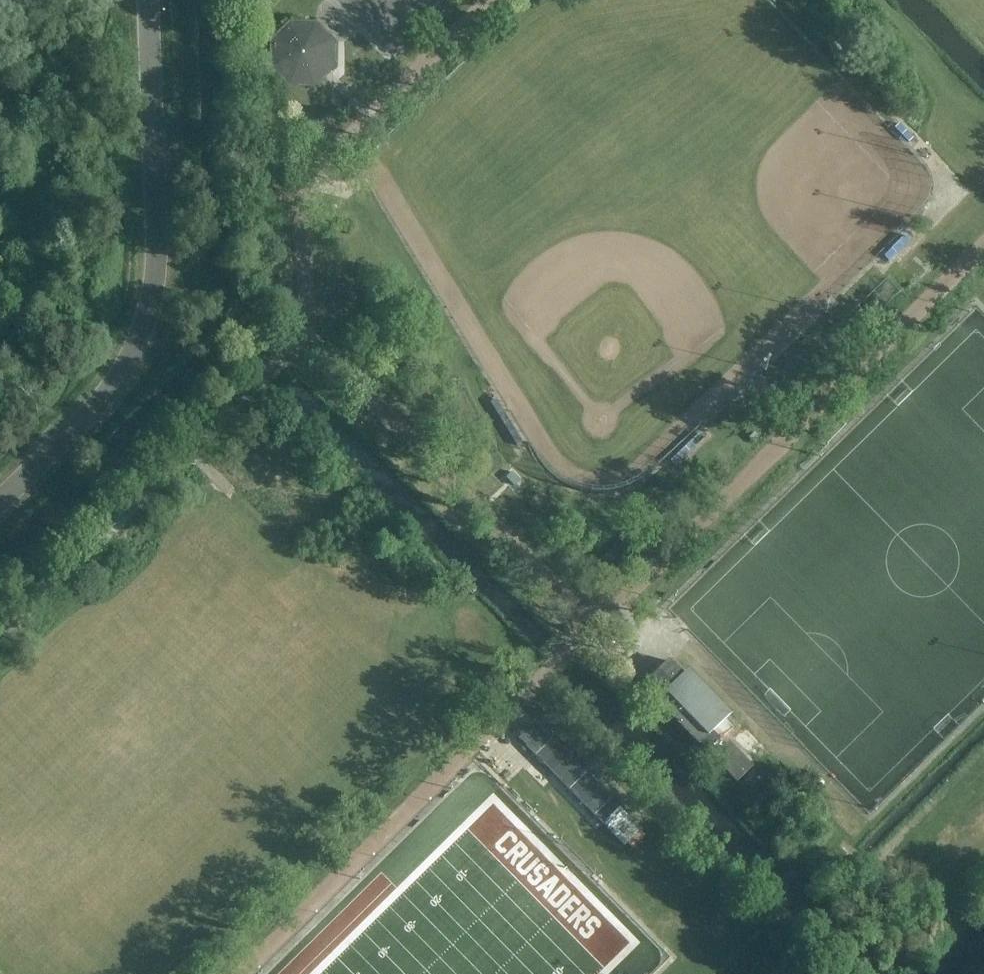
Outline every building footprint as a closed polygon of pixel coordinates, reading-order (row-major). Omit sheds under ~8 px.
[(334,68),(334,42),(316,23),(290,23),(271,41),(271,67),(289,86),(315,86),(334,68)] [(194,207),(193,192),(183,192),(184,208),(194,207)] [(732,713),(688,670),(683,675),(668,660),(648,681),(657,689),(650,695),(700,745),(701,744),(718,727),(732,713)] [(536,722),(535,722),(519,738),(526,746),(586,807),(598,819),(603,824),(620,807),(536,722)] [(719,741),(726,734),(718,727),(701,744),(709,751),(719,741)] [(753,766),(728,742),(724,746),(719,741),(709,751),(738,781),(753,766)]
